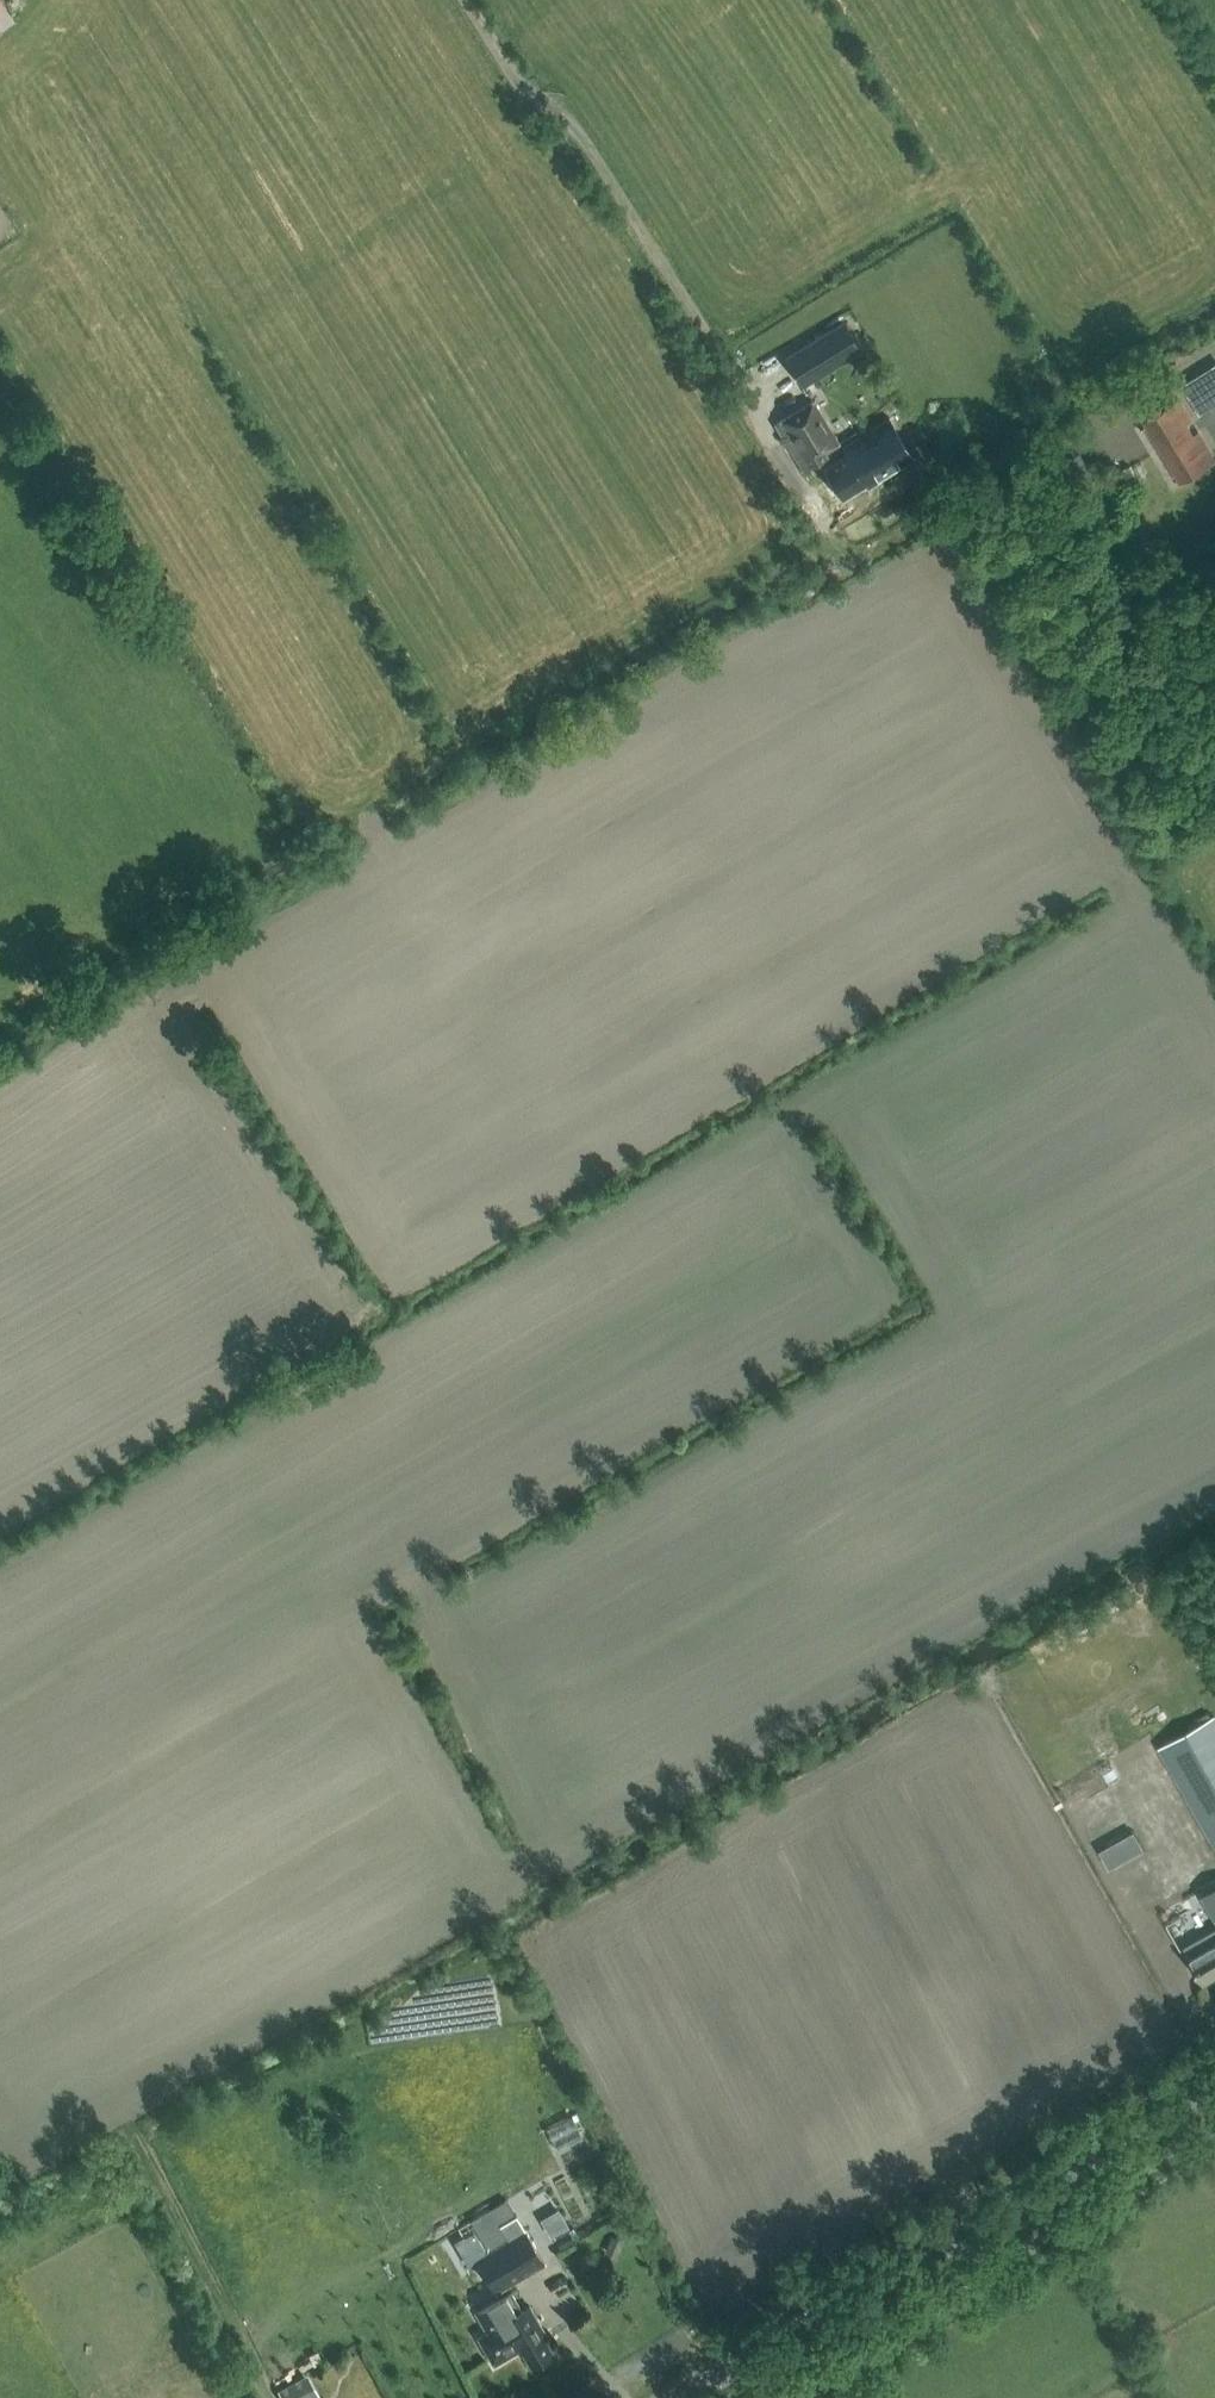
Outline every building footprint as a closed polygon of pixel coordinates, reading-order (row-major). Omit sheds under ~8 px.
[(1,4),(0,3),(0,30),(13,21),(1,4)] [(844,323),(792,356),(807,380),(859,348),(844,323)] [(754,410),(796,384),(781,361),(739,386),(754,410)] [(812,401),(774,424),(805,474),(811,470),(815,477),(833,466),(823,451),(838,442),(812,401)] [(1152,419),(1186,477),(1212,462),(1178,404),(1152,419)] [(1214,1846),(1214,1718),(1159,1748),(1214,1846)] [(1190,1955),(1204,1982),(1214,1976),(1214,1941),(1190,1955)] [(545,2263),(526,2230),(515,2211),(466,2241),(495,2291),(545,2263)] [(554,2238),(560,2249),(575,2240),(569,2230),(554,2238)] [(606,2252),(615,2255),(621,2241),(612,2238),(606,2252)] [(529,2305),(522,2310),(510,2290),(474,2311),(486,2331),(478,2336),(494,2364),(495,2364),(492,2359),(509,2349),(518,2351),(520,2354),(523,2352),(531,2366),(553,2354),(545,2340),(548,2338),(529,2305)] [(308,2374),(278,2391),(282,2397),(315,2397),(320,2396),(308,2374)]
